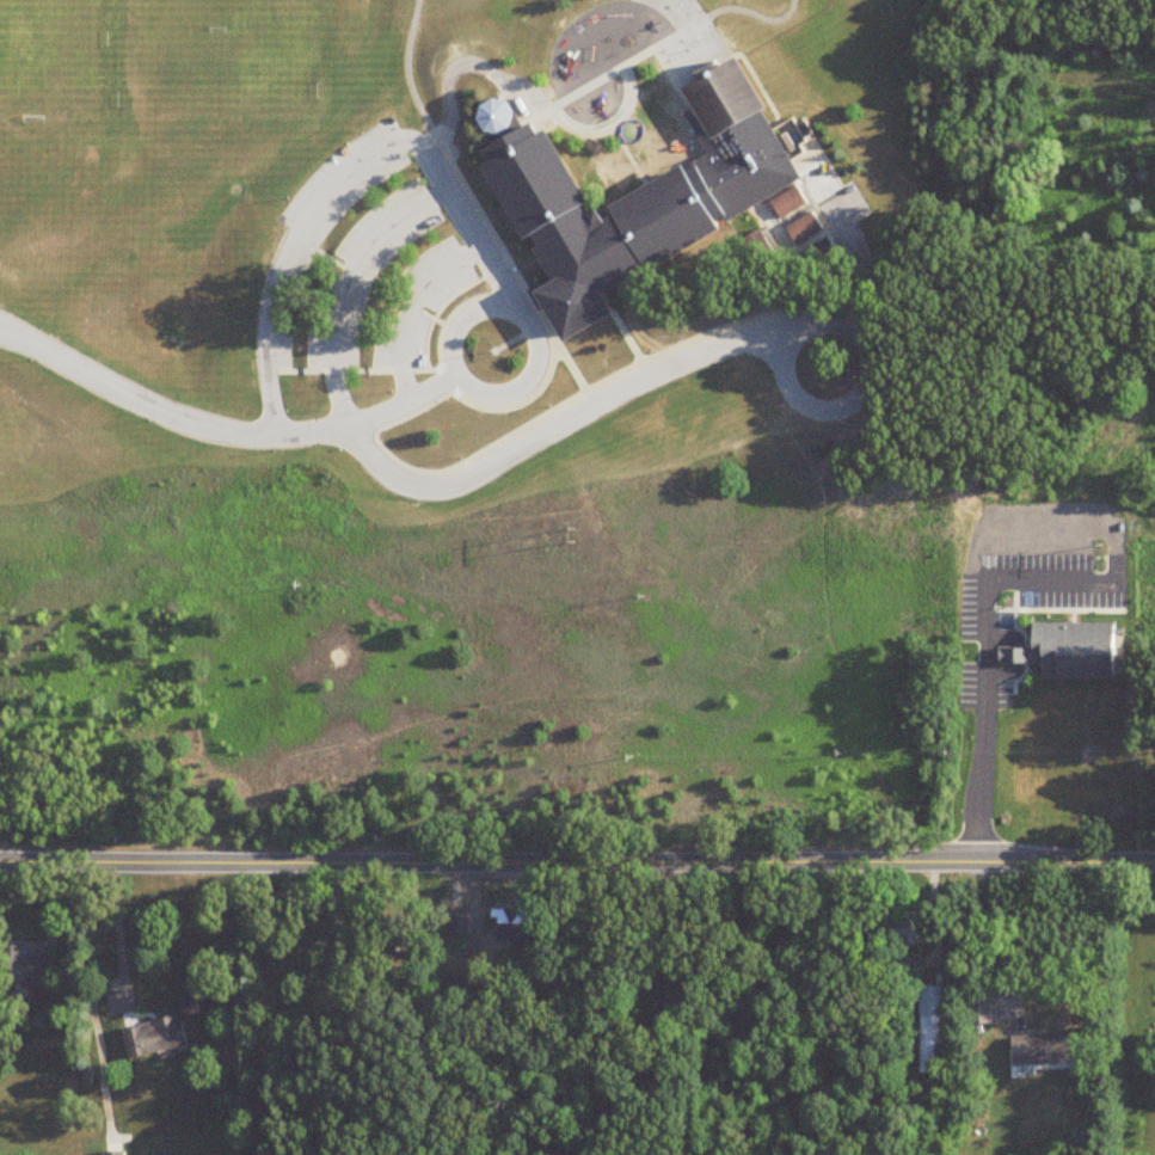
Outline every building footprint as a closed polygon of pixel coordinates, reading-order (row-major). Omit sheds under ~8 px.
[(683,93),(695,110),(687,116),(709,155),(698,162),(702,171),(687,179),(683,172),(615,211),(619,220),(604,228),(598,216),(588,222),(580,210),(589,205),(548,136),(542,140),(534,124),(483,155),(490,167),(481,171),(526,246),(533,242),(537,251),(534,253),(551,283),(530,295),(563,352),(622,319),(608,294),(804,182),(766,115),(770,111),(738,59),(683,93)] [(508,106),(516,118),(512,131),(500,139),(486,135),(480,123),(484,110),(494,103),(508,106)] [(778,220),(805,207),(795,188),(768,201),(778,220)] [(783,226),(792,246),(820,233),(810,213),(783,226)] [(895,927),(880,927),(880,944),(922,944),(922,915),(895,915),(895,927)] [(535,945),(535,917),(501,917),(501,945),(535,945)] [(468,918),(452,918),(452,935),(468,935),(468,918)] [(917,1075),(944,1075),(944,986),(917,986),(917,1075)] [(966,1024),(988,1024),(988,997),(966,997),(966,1024)] [(193,1048),(185,1017),(126,1031),(133,1062),(193,1048)] [(1008,1037),(1009,1066),(1077,1064),(1076,1035),(1008,1037)]
